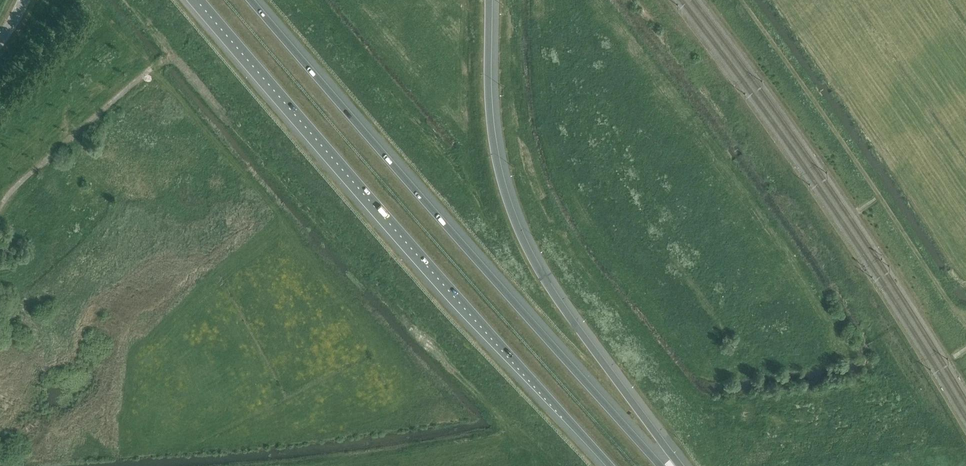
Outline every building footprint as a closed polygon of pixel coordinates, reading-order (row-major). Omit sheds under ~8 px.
[(13,169),(11,168),(0,162),(0,188),(1,189),(13,169)]
